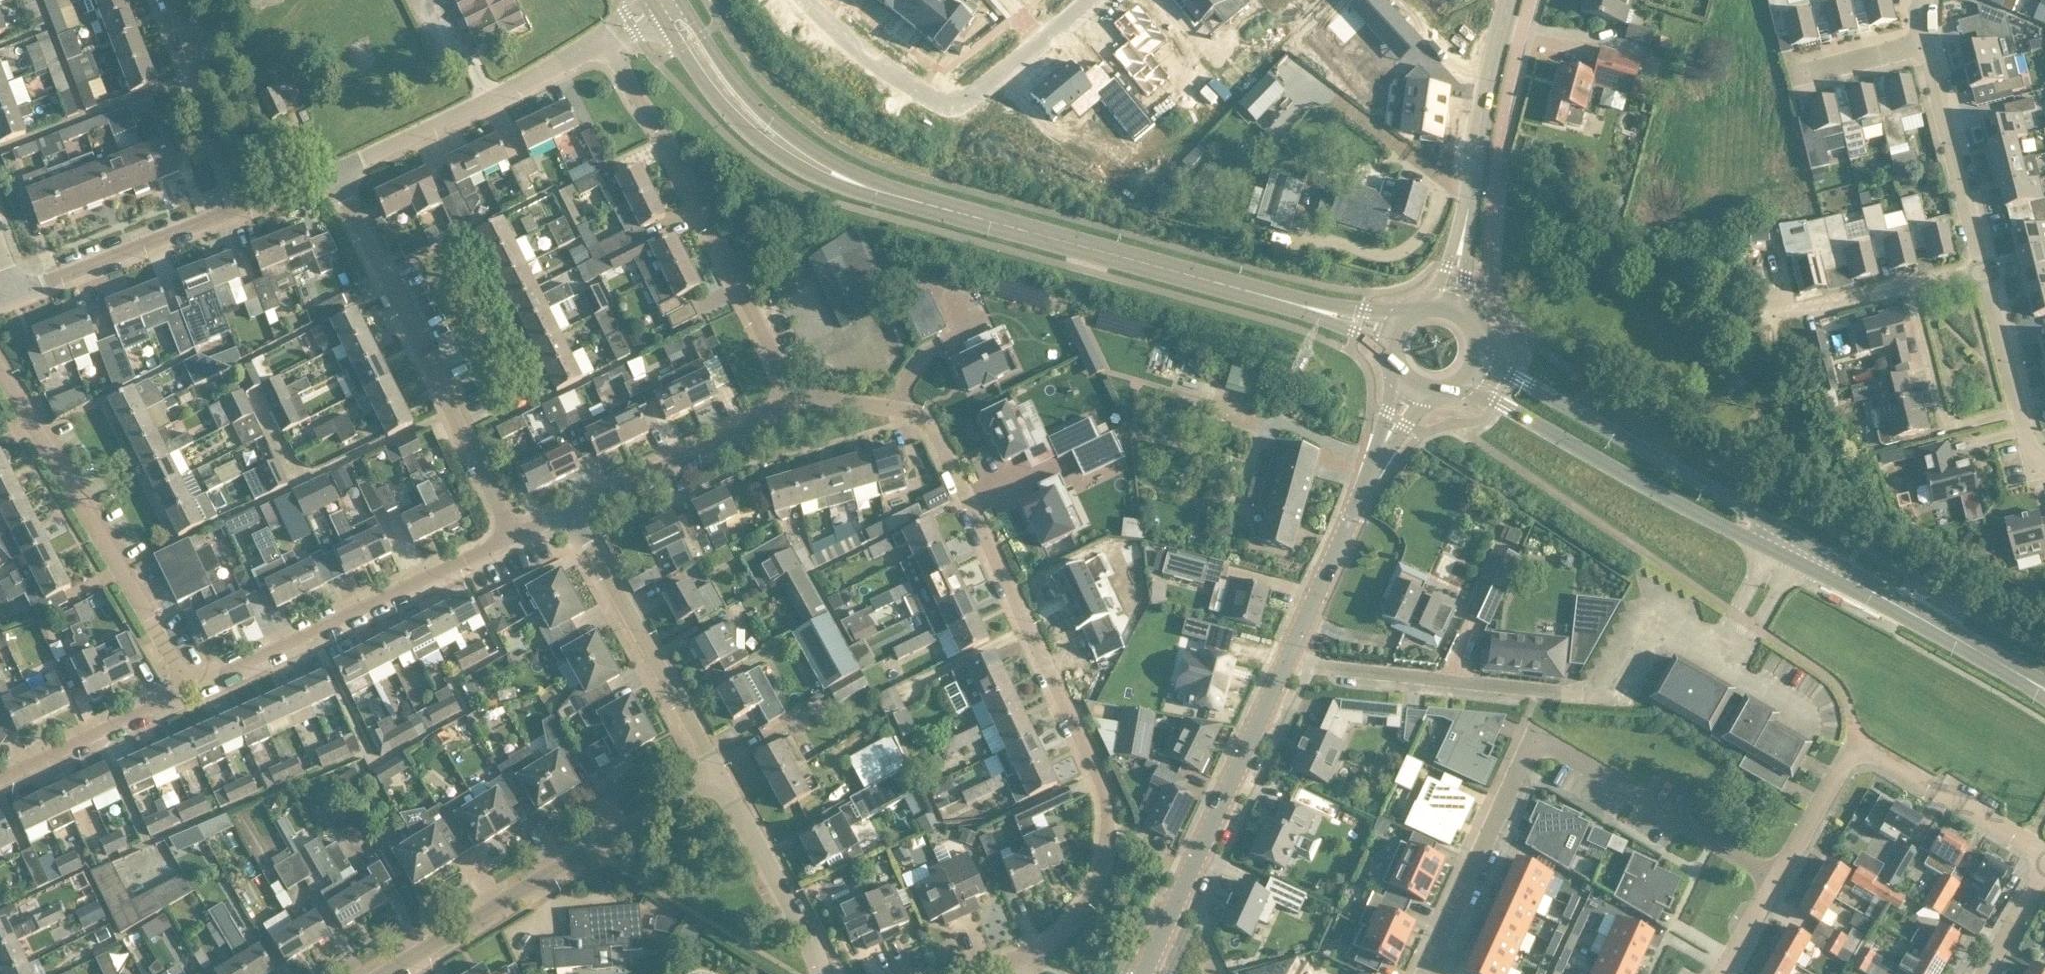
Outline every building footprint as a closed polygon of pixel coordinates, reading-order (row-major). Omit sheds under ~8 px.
[(30,21),(41,16),(35,0),(22,0),(30,21)] [(49,13),(60,8),(57,0),(44,0),(49,13)] [(103,20),(129,10),(125,0),(84,0),(89,13),(99,10),(103,20)] [(472,31),(477,42),(483,44),(484,44),(492,40),(493,38),(496,38),(508,33),(509,30),(511,31),(512,31),(520,27),(522,21),(522,20),(517,9),(516,9),(514,8),(514,5),(515,5),(512,0),(456,0),(462,11),(462,12),(465,12),(465,13),(464,15),(464,16),(470,27),(472,28),(472,31)] [(892,11),(901,0),(878,0),(892,11)] [(892,11),(893,12),(893,11),(909,24),(928,0),(901,0),(892,11)] [(909,24),(926,37),(925,38),(926,38),(956,0),(955,0),(949,7),(941,0),(928,0),(909,24)] [(926,38),(944,53),(976,14),(958,0),(956,0),(926,38)] [(1181,9),(1185,6),(1199,23),(1215,10),(1226,23),(1250,4),(1246,0),(1173,0),(1181,9)] [(1349,7),(1384,45),(1406,25),(1383,0),(1357,0),(1349,7)] [(1585,0),(1581,13),(1625,25),(1625,24),(1629,25),(1630,25),(1633,13),(1628,11),(1632,0),(1583,0),(1585,0)] [(1809,0),(1768,0),(1777,36),(1789,33),(1793,47),(1821,40),(1817,26),(1810,1),(1809,0)] [(1810,1),(1817,26),(1828,24),(1832,37),(1860,30),(1856,17),(1851,0),(1809,0),(1810,1)] [(1893,0),(1851,0),(1856,17),(1867,14),(1871,28),(1898,21),(1893,0)] [(2003,8),(2013,11),(2018,0),(2006,0),(2003,8)] [(1123,17),(1113,25),(1128,44),(1114,55),(1113,56),(1147,96),(1146,97),(1148,98),(1149,97),(1149,96),(1170,79),(1172,78),(1171,76),(1170,77),(1161,66),(1161,65),(1160,64),(1159,64),(1152,55),(1169,41),(1138,4),(1127,13),(1126,12),(1122,16),(1123,17)] [(1961,49),(1967,69),(2004,59),(2004,58),(1999,39),(2013,36),(2007,16),(1978,4),(1988,42),(1961,49)] [(2044,24),(2044,6),(2040,5),(2035,20),(2044,24)] [(49,13),(58,37),(74,31),(73,30),(69,32),(60,8),(49,13)] [(100,50),(113,45),(113,44),(138,34),(129,10),(103,20),(90,25),(100,50)] [(1629,25),(1625,38),(1650,45),(1654,32),(1630,25),(1629,25)] [(58,37),(68,61),(78,57),(83,55),(74,31),(58,37)] [(113,44),(113,45),(122,69),(148,59),(138,34),(113,44)] [(39,43),(49,68),(60,64),(50,39),(39,43)] [(1552,103),(1547,122),(1564,127),(1565,123),(1580,127),(1584,112),(1585,112),(1592,86),(1631,97),(1641,59),(1601,48),(1594,74),(1562,66),(1552,103)] [(2004,59),(1967,69),(1972,90),(1998,83),(2001,94),(1997,94),(1997,96),(2026,88),(2023,76),(2020,77),(2015,56),(2004,58),(2004,59)] [(68,61),(77,86),(88,82),(78,57),(68,61)] [(148,59),(122,69),(131,93),(158,83),(157,82),(148,59)] [(1032,94),(1031,95),(1039,104),(1038,105),(1039,106),(1040,105),(1045,111),(1044,112),(1045,113),(1046,113),(1054,122),(1055,121),(1054,120),(1091,89),(1092,90),(1093,89),(1070,62),(1069,63),(1070,64),(1057,74),(1056,75),(1057,76),(1050,81),(1050,80),(1049,81),(1033,95),(1032,94)] [(49,68),(59,93),(69,89),(60,64),(49,68)] [(1419,67),(1399,85),(1409,95),(1404,133),(1420,135),(1420,141),(1438,143),(1439,138),(1442,118),(1443,110),(1446,90),(1440,90),(1419,67)] [(1267,76),(1238,105),(1256,122),(1285,93),(1267,76)] [(1115,77),(1095,94),(1135,142),(1155,125),(1115,77)] [(1922,115),(1912,77),(1884,83),(1888,97),(1877,100),(1876,100),(1882,125),(1888,151),(1907,146),(1901,120),(1922,115)] [(88,82),(77,86),(86,111),(97,106),(94,98),(106,94),(100,78),(88,83),(88,82)] [(17,109),(8,84),(0,87),(0,115),(17,109)] [(1849,107),(1838,109),(1837,110),(1843,135),(1846,148),(1849,161),(1868,156),(1862,130),(1882,125),(1876,100),(1877,100),(1873,86),(1845,93),(1849,107)] [(261,95),(273,120),(287,113),(275,88),(261,95)] [(69,89),(59,93),(68,118),(79,113),(69,89)] [(1604,96),(1605,107),(1620,107),(1620,95),(1604,96)] [(1837,110),(1838,109),(1834,96),(1807,103),(1810,116),(1798,119),(1810,170),(1819,168),(1829,166),(1826,153),(1846,148),(1843,135),(1837,110)] [(153,98),(129,108),(133,117),(157,108),(153,98)] [(1986,123),(1991,144),(2018,137),(2019,138),(2029,136),(2023,113),(2036,109),(2033,99),(2005,106),(2005,107),(2009,106),(2012,117),(1986,123)] [(568,103),(542,116),(553,140),(579,127),(568,103)] [(0,115),(0,143),(0,144),(27,134),(21,120),(33,116),(28,104),(17,109),(0,115)] [(129,108),(106,116),(110,126),(109,126),(113,134),(117,132),(118,135),(132,130),(131,129),(136,126),(133,117),(129,108)] [(106,116),(83,125),(87,134),(109,126),(110,126),(106,116)] [(553,140),(542,116),(516,128),(528,152),(553,140)] [(83,125),(60,134),(66,150),(64,143),(87,134),(83,125)] [(590,163),(596,174),(611,167),(592,130),(582,135),(594,161),(590,163)] [(60,134),(37,143),(40,152),(42,152),(44,159),(66,150),(60,134)] [(158,144),(145,149),(157,181),(181,172),(167,134),(155,138),(158,144)] [(1986,145),(1992,167),(2024,160),(2019,139),(2029,137),(2029,136),(2019,138),(2018,137),(1991,144),(1986,145)] [(497,137),(471,149),(482,173),(508,161),(497,137)] [(40,152),(37,143),(13,152),(16,161),(40,152)] [(157,181),(145,149),(132,154),(130,148),(120,152),(134,190),(134,189),(136,195),(150,190),(148,184),(157,181)] [(460,192),(451,197),(465,227),(475,222),(464,199),(476,194),(469,179),(482,173),(471,149),(445,161),(460,192)] [(1920,169),(1915,150),(1890,156),(1895,175),(1920,169)] [(111,162),(99,166),(111,198),(134,190),(120,152),(109,156),(111,162)] [(71,162),(73,170),(87,207),(111,198),(99,166),(94,153),(71,162)] [(532,158),(521,163),(528,177),(538,172),(532,158)] [(1998,190),(2002,189),(2029,182),(2024,160),(1992,167),(1998,190)] [(528,177),(521,163),(511,168),(525,197),(535,192),(528,177)] [(612,212),(615,211),(653,192),(640,166),(617,177),(616,178),(611,167),(596,174),(575,185),(581,196),(599,186),(612,212)] [(1819,168),(1810,170),(1813,183),(1822,181),(1819,168)] [(65,179),(52,184),(64,216),(87,207),(73,170),(63,173),(65,179)] [(401,183),(412,206),(417,217),(442,206),(456,236),(467,231),(465,227),(451,197),(441,201),(438,194),(427,170),(401,183)] [(1273,172),(1258,220),(1273,224),(1272,228),(1288,232),(1303,184),(1287,180),(1289,176),(1273,172)] [(2033,215),(2044,212),(2044,199),(2040,179),(2029,182),(2002,189),(2008,209),(2034,202),(2037,213),(2033,214),(2033,215)] [(1315,219),(1329,223),(1330,219),(1384,236),(1390,217),(1417,225),(1427,191),(1399,183),(1394,196),(1341,180),(1335,203),(1321,199),(1315,219)] [(64,216),(52,184),(40,189),(38,183),(26,187),(41,225),(64,216)] [(386,218),(412,206),(401,183),(375,195),(386,218)] [(1903,185),(1897,186),(1899,195),(1905,194),(1903,185)] [(608,258),(644,241),(643,239),(639,241),(635,232),(665,217),(653,192),(615,211),(625,232),(596,246),(602,261),(608,258)] [(1610,195),(1607,200),(1608,206),(1614,210),(1620,208),(1623,202),(1622,196),(1616,193),(1610,195)] [(1868,195),(1859,197),(1860,205),(1870,202),(1868,195)] [(1900,200),(1903,212),(1906,227),(1907,226),(1913,251),(1914,251),(1925,249),(1928,262),(1956,255),(1947,217),(1926,222),(1919,196),(1900,200)] [(1861,210),(1864,221),(1867,236),(1868,236),(1875,261),(1886,258),(1890,272),(1917,265),(1914,251),(1913,251),(1907,226),(1906,227),(1903,212),(1883,217),(1880,205),(1861,210)] [(521,221),(528,236),(551,224),(544,209),(521,221)] [(2019,252),(2044,246),(2044,212),(2033,215),(2037,214),(2040,225),(2013,232),(2019,252)] [(1841,215),(1822,220),(1836,271),(1847,268),(1851,281),(1879,274),(1875,261),(1868,236),(1867,236),(1864,221),(1844,226),(1841,215)] [(548,227),(559,248),(576,239),(564,218),(548,227)] [(478,232),(489,255),(514,243),(502,220),(478,232)] [(1836,271),(1822,220),(1805,224),(1808,237),(1793,240),(1790,245),(1793,255),(1790,255),(1800,294),(1828,287),(1824,274),(1836,271)] [(305,227),(278,237),(292,274),(307,268),(303,256),(313,252),(321,275),(333,270),(320,237),(310,241),(305,227)] [(882,289),(853,230),(816,255),(821,265),(814,269),(842,329),(879,311),(871,294),(882,289)] [(645,282),(645,283),(687,262),(687,260),(689,258),(688,254),(687,250),(684,247),(681,249),(675,236),(648,249),(644,241),(608,258),(611,266),(620,268),(641,258),(651,279),(645,282)] [(254,283),(259,298),(265,314),(280,308),(270,282),(292,274),(278,237),(252,247),(261,272),(264,279),(254,283)] [(400,247),(405,259),(426,248),(421,237),(400,247)] [(501,278),(525,266),(537,260),(525,237),(514,243),(489,255),(501,278)] [(584,245),(569,253),(577,268),(592,261),(584,245)] [(2020,276),(2044,269),(2044,246),(2019,252),(2014,253),(2020,276)] [(232,255),(205,265),(223,311),(237,306),(229,284),(241,280),(232,255)] [(577,268),(583,281),(588,283),(600,276),(592,260),(592,261),(577,268)] [(687,262),(645,283),(663,318),(667,316),(673,329),(698,317),(691,303),(683,307),(678,298),(700,287),(687,262)] [(192,307),(181,311),(192,341),(193,341),(203,337),(201,330),(227,320),(223,311),(205,265),(179,276),(188,300),(198,296),(205,312),(196,316),(192,307)] [(501,278),(512,300),(536,288),(525,266),(501,278)] [(2020,276),(2024,291),(2026,298),(2030,297),(2044,293),(2044,269),(2020,276)] [(159,283),(132,293),(142,318),(168,308),(159,283)] [(248,302),(259,298),(254,283),(243,288),(248,302)] [(575,297),(567,283),(541,296),(536,288),(512,300),(523,323),(559,305),(575,297)] [(595,316),(609,309),(611,308),(599,285),(582,294),(594,316),(595,316)] [(928,289),(903,302),(922,341),(947,328),(928,289)] [(118,336),(108,339),(125,385),(136,379),(120,338),(146,328),(142,318),(132,293),(106,304),(118,336)] [(2030,297),(2035,317),(2044,315),(2044,293),(2030,297)] [(313,309),(319,320),(348,306),(342,295),(313,309)] [(534,346),(559,333),(570,328),(559,305),(523,323),(534,346)] [(595,316),(606,338),(620,331),(609,309),(595,316)] [(331,322),(343,346),(368,333),(356,310),(331,322)] [(1879,319),(1850,326),(1854,341),(1857,355),(1871,351),(1888,347),(1893,367),(1910,363),(1905,343),(1905,342),(1897,310),(1878,315),(1879,319)] [(86,311),(59,321),(74,360),(90,354),(84,340),(95,336),(86,311)] [(192,341),(181,311),(165,317),(180,355),(195,348),(193,341),(192,341)] [(1079,314),(1061,322),(1086,377),(1104,369),(1079,314)] [(74,360),(59,321),(33,332),(37,343),(28,347),(25,340),(24,340),(40,383),(52,378),(49,371),(75,361),(74,360)] [(620,331),(606,338),(618,361),(632,354),(620,331)] [(379,356),(368,333),(343,346),(349,358),(339,363),(344,374),(347,372),(354,368),(379,356)] [(534,346),(546,368),(570,356),(559,333),(534,346)] [(631,336),(639,355),(655,348),(648,333),(639,333),(631,336)] [(973,353),(951,364),(960,381),(964,380),(970,393),(983,387),(984,389),(996,383),(995,381),(1003,377),(1008,375),(999,355),(997,353),(997,352),(993,344),(988,334),(988,333),(968,342),(968,343),(973,353)] [(1809,336),(1816,364),(1829,361),(1822,333),(1809,336)] [(1134,362),(1170,373),(1178,348),(1141,337),(1134,362)] [(701,361),(675,372),(677,375),(677,376),(688,399),(692,408),(718,396),(714,387),(703,365),(714,360),(704,338),(692,344),(701,361)] [(125,385),(108,339),(98,343),(116,390),(125,385)] [(225,352),(210,358),(232,366),(225,352)] [(232,366),(210,358),(202,355),(199,356),(185,363),(196,386),(235,368),(232,366)] [(359,394),(365,391),(390,378),(379,356),(354,368),(347,372),(359,394)] [(582,379),(570,356),(546,368),(557,391),(582,379)] [(639,359),(628,364),(642,393),(652,389),(639,359)] [(243,365),(234,369),(246,393),(260,386),(262,385),(250,361),(243,365)] [(642,393),(628,364),(619,369),(622,375),(626,384),(624,384),(631,398),(642,393)] [(664,392),(655,396),(666,420),(692,408),(688,399),(677,376),(677,375),(675,372),(658,381),(664,392)] [(1877,433),(1880,443),(1885,446),(1899,442),(1898,438),(1927,430),(1919,396),(1911,398),(1905,374),(1874,382),(1884,422),(1889,421),(1890,426),(1880,428),(1877,433)] [(326,377),(309,385),(304,375),(288,383),(304,413),(336,397),(326,377)] [(260,386),(271,409),(289,400),(292,399),(281,376),(262,385),(260,386)] [(345,398),(356,393),(348,377),(337,382),(345,398)] [(365,391),(377,413),(402,401),(390,378),(365,391)] [(109,401),(121,424),(175,395),(170,386),(159,391),(158,388),(149,393),(144,383),(109,401)] [(48,401),(56,418),(56,420),(90,403),(82,384),(48,401)] [(226,398),(230,405),(225,408),(233,425),(254,415),(242,391),(226,398)] [(121,424),(133,446),(166,429),(165,428),(172,425),(165,412),(180,404),(175,395),(121,424)] [(573,431),(566,417),(558,399),(543,406),(551,424),(555,422),(562,436),(573,431)] [(289,400),(271,409),(283,432),(301,423),(289,400)] [(402,401),(377,413),(388,437),(413,424),(402,401)] [(1014,402),(981,417),(982,419),(979,421),(987,437),(990,436),(1003,463),(1036,448),(1014,402)] [(638,409),(612,421),(623,445),(649,433),(638,409)] [(584,425),(578,412),(574,413),(566,417),(573,431),(584,425)] [(623,445),(612,421),(607,412),(592,419),(596,428),(586,433),(597,457),(623,445)] [(319,442),(337,433),(352,426),(346,415),(314,431),(319,442)] [(523,429),(518,418),(497,429),(502,440),(523,429)] [(1092,419),(1049,439),(1058,459),(1072,453),(1101,438),(1092,419)] [(352,426),(337,433),(343,444),(357,436),(352,426)] [(133,446),(144,469),(169,456),(186,447),(193,444),(188,433),(171,441),(166,429),(133,446)] [(1101,438),(1072,453),(1082,474),(1124,455),(1113,433),(1101,438)] [(395,444),(401,457),(421,448),(415,435),(395,444)] [(559,436),(537,447),(554,482),(580,470),(568,446),(564,448),(559,436)] [(1265,513),(1257,542),(1292,551),(1320,452),(1277,440),(1258,511),(1265,513)] [(1916,493),(1918,502),(1922,505),(1943,500),(1978,491),(1970,463),(1952,468),(1946,444),(1918,451),(1927,486),(1919,488),(1916,493)] [(554,482),(537,447),(512,459),(528,494),(554,482)] [(908,489),(896,447),(870,454),(878,484),(882,496),(908,489)] [(13,474),(8,465),(11,463),(11,458),(9,454),(5,451),(2,453),(1,451),(0,452),(0,481),(13,474)] [(870,454),(844,461),(852,491),(878,484),(870,454)] [(144,469),(156,491),(180,479),(169,456),(144,469)] [(1887,456),(1877,458),(1879,469),(1890,466),(1887,456)] [(205,484),(210,492),(222,486),(242,477),(241,475),(242,475),(235,460),(213,470),(217,478),(205,484)] [(270,494),(288,485),(276,460),(258,469),(270,494)] [(844,461),(818,469),(827,498),(829,509),(855,502),(852,491),(844,461)] [(331,474),(340,492),(353,486),(344,467),(331,474)] [(793,476),(801,506),(804,516),(829,509),(827,498),(818,469),(793,476)] [(461,521),(449,497),(448,497),(441,481),(430,486),(429,484),(426,486),(420,473),(410,477),(417,490),(437,533),(448,528),(449,530),(453,531),(459,528),(461,525),(459,522),(461,521)] [(24,497),(13,474),(0,481),(0,509),(24,497)] [(292,490),(305,517),(339,502),(326,474),(292,490)] [(1069,508),(1060,490),(1065,488),(1066,487),(1060,475),(1037,485),(1042,495),(1020,506),(1028,524),(1031,523),(1042,548),(1044,547),(1072,534),(1074,533),(1074,532),(1064,511),(1069,508)] [(801,506),(793,476),(767,483),(776,516),(782,521),(789,519),(791,512),(790,509),(801,506)] [(156,491),(167,514),(192,501),(180,479),(156,491)] [(384,508),(370,479),(358,485),(372,513),(384,508)] [(371,479),(370,479),(384,508),(384,507),(387,513),(399,507),(388,484),(376,490),(371,479)] [(437,533),(417,490),(406,495),(411,505),(398,511),(414,544),(437,533)] [(685,515),(687,520),(705,558),(717,552),(729,546),(726,520),(736,516),(725,492),(694,506),(698,515),(688,520),(685,515)] [(192,501),(167,514),(179,537),(218,517),(206,494),(192,501)] [(291,495),(262,509),(270,525),(273,524),(283,519),(286,525),(294,542),(310,535),(291,495)] [(36,519),(24,497),(0,509),(0,510),(11,531),(11,532),(36,519)] [(918,506),(885,522),(886,523),(890,532),(923,516),(918,506)] [(357,540),(351,528),(351,529),(343,512),(330,517),(344,547),(334,551),(346,576),(369,565),(357,540)] [(1982,520),(1980,512),(1964,516),(1967,524),(1982,520)] [(2006,540),(2009,554),(2038,547),(2042,559),(2044,558),(2044,520),(2043,520),(2041,513),(2006,522),(2011,539),(2006,540)] [(672,516),(642,531),(653,555),(666,548),(677,572),(694,563),(705,558),(687,520),(677,525),(672,516)] [(375,517),(351,528),(357,540),(369,565),(392,554),(375,517)] [(23,554),(47,542),(36,519),(11,532),(11,531),(0,536),(0,548),(11,560),(23,554)] [(915,557),(942,544),(931,520),(892,538),(898,551),(909,546),(915,557)] [(886,523),(885,522),(866,531),(871,541),(890,532),(886,523)] [(1227,524),(1215,532),(1220,540),(1233,532),(1227,524)] [(266,585),(277,608),(300,597),(289,573),(281,557),(268,529),(253,537),(267,567),(254,574),(260,587),(266,585)] [(221,568),(210,544),(205,547),(199,535),(189,540),(212,587),(220,605),(231,630),(242,625),(244,628),(248,628),(253,626),(256,623),(254,619),(255,619),(244,594),(232,599),(225,583),(219,581),(214,571),(221,568)] [(856,535),(838,544),(838,546),(842,554),(861,544),(856,535)] [(893,549),(888,539),(869,548),(874,559),(893,549)] [(178,603),(201,592),(212,587),(189,540),(154,556),(178,603)] [(26,581),(35,577),(34,577),(59,564),(47,542),(23,554),(29,566),(11,574),(12,577),(0,582),(0,581),(0,595),(26,581)] [(803,543),(792,549),(802,568),(808,578),(808,577),(806,573),(819,566),(815,557),(814,555),(811,556),(803,543)] [(819,566),(842,554),(838,546),(838,544),(814,555),(815,557),(819,566)] [(926,582),(954,568),(942,544),(915,557),(926,582)] [(766,587),(770,585),(802,568),(792,549),(756,569),(766,587)] [(293,551),(281,557),(300,597),(324,586),(312,562),(301,567),(293,551)] [(1203,585),(1209,565),(1168,554),(1162,575),(1203,585)] [(1070,568),(1055,575),(1066,597),(1065,598),(1069,607),(1070,606),(1081,629),(1086,626),(1093,642),(1092,643),(1099,658),(1128,645),(1120,629),(1119,630),(1086,560),(1082,562),(1081,559),(1068,565),(1070,568)] [(35,577),(26,581),(30,589),(23,592),(31,607),(39,603),(45,614),(68,602),(63,592),(71,587),(59,564),(34,577),(35,577)] [(1466,614),(1487,625),(1510,574),(1489,564),(1466,614)] [(1389,600),(1382,617),(1408,628),(1413,617),(1442,630),(1444,631),(1454,609),(1439,602),(1439,603),(1423,596),(1423,594),(1420,593),(1427,578),(1399,565),(1384,598),(1389,600)] [(923,613),(965,592),(954,568),(926,582),(911,589),(913,593),(902,598),(912,618),(923,613)] [(534,599),(540,611),(573,592),(561,571),(541,582),(535,572),(513,582),(523,601),(534,599)] [(628,582),(634,593),(649,585),(644,574),(628,582)] [(829,613),(808,577),(808,578),(798,583),(811,607),(802,612),(809,624),(829,613)] [(1220,617),(1258,627),(1269,589),(1230,578),(1220,617)] [(690,582),(664,597),(679,623),(694,614),(699,623),(725,608),(711,584),(696,593),(690,582)] [(908,582),(888,591),(894,602),(902,598),(913,593),(911,589),(908,582)] [(212,587),(201,592),(210,610),(198,616),(197,616),(209,641),(231,630),(220,605),(212,587)] [(1158,590),(1150,591),(1151,602),(1160,601),(1158,590)] [(875,611),(894,602),(888,591),(869,599),(875,611)] [(446,606),(457,628),(461,635),(471,630),(467,623),(480,616),(468,594),(465,595),(463,592),(455,596),(456,600),(446,606)] [(539,630),(549,647),(570,635),(565,624),(584,613),(573,592),(540,611),(546,622),(539,630)] [(931,630),(911,639),(917,651),(937,642),(934,637),(949,630),(977,617),(965,592),(923,613),(931,630)] [(496,603),(491,593),(479,599),(484,610),(496,603)] [(828,599),(834,610),(843,605),(838,593),(828,599)] [(193,606),(182,611),(187,621),(197,616),(198,616),(193,606)] [(446,606),(423,617),(435,639),(457,628),(446,606)] [(74,609),(56,618),(63,633),(71,629),(75,637),(73,638),(76,643),(71,646),(73,660),(71,661),(88,698),(91,697),(92,699),(95,701),(102,698),(102,694),(101,692),(111,687),(95,651),(82,624),(81,624),(74,609)] [(824,691),(828,689),(861,670),(851,654),(829,613),(809,624),(792,634),(824,691)] [(423,617),(401,629),(413,651),(418,661),(440,649),(435,639),(423,617)] [(503,617),(491,623),(498,634),(509,628),(503,617)] [(977,617),(949,630),(961,654),(989,641),(977,617)] [(738,652),(738,630),(733,621),(691,645),(706,670),(719,662),(725,672),(749,658),(746,651),(742,653),(738,652)] [(870,637),(863,622),(849,628),(856,644),(870,637)] [(1206,646),(1210,630),(1187,624),(1183,640),(1206,646)] [(21,627),(5,634),(13,653),(29,646),(21,627)] [(401,629),(379,640),(391,662),(413,651),(401,629)] [(1544,674),(1544,677),(1562,679),(1567,638),(1515,632),(1513,638),(1493,636),(1491,654),(1485,653),(1483,670),(1516,674),(1517,671),(1544,674)] [(135,676),(130,666),(142,659),(130,634),(95,651),(111,687),(135,676)] [(569,662),(575,674),(608,655),(596,634),(576,645),(570,635),(549,647),(559,664),(569,662)] [(900,659),(917,651),(911,639),(894,647),(897,654),(900,659)] [(379,640),(357,652),(368,674),(391,662),(379,640)] [(481,641),(468,648),(476,664),(490,657),(481,641)] [(476,664),(468,648),(454,655),(463,671),(476,664)] [(368,674),(357,652),(334,663),(351,697),(374,685),(368,674)] [(1011,688),(999,664),(994,653),(980,660),(952,673),(957,684),(969,708),(983,701),(1011,688)] [(1200,707),(1220,712),(1233,662),(1202,654),(1201,660),(1186,657),(1180,679),(1206,686),(1200,707)] [(578,713),(584,710),(606,698),(600,687),(620,676),(608,655),(575,674),(581,685),(557,713),(563,723),(578,713)] [(1741,768),(1780,790),(1781,789),(1778,788),(1785,775),(1791,778),(1809,746),(1772,725),(1777,717),(1746,699),(1745,701),(1732,693),(1733,692),(1675,658),(1652,699),(1756,758),(1749,771),(1741,767),(1741,768)] [(786,714),(760,668),(743,677),(717,691),(734,720),(758,706),(768,724),(786,714)] [(861,670),(828,689),(837,704),(869,687),(861,670)] [(325,673),(301,683),(312,707),(336,697),(325,673)] [(49,687),(32,695),(43,719),(70,706),(55,675),(46,679),(49,687)] [(32,695),(15,703),(4,681),(0,683),(0,696),(2,700),(17,732),(43,719),(32,695)] [(486,702),(475,681),(465,686),(475,707),(486,702)] [(954,682),(942,686),(951,714),(964,710),(954,682)] [(301,683),(279,693),(289,717),(312,707),(301,683)] [(453,695),(448,686),(435,693),(440,702),(448,719),(461,712),(453,695)] [(900,698),(894,686),(876,695),(882,707),(900,698)] [(983,701),(995,725),(1022,712),(1011,688),(983,701)] [(279,693),(256,704),(267,728),(289,717),(279,693)] [(643,718),(631,697),(619,704),(612,708),(606,698),(584,710),(578,713),(586,728),(594,726),(604,725),(610,736),(643,718)] [(905,708),(900,698),(882,707),(887,717),(905,708)] [(1339,742),(1347,724),(1362,726),(1365,703),(1335,700),(1333,715),(1329,715),(1320,733),(1310,728),(1292,769),(1326,784),(1344,744),(1339,742)] [(448,719),(440,702),(426,709),(428,712),(434,724),(435,726),(448,719)] [(256,704),(233,714),(244,738),(243,738),(248,747),(271,737),(266,728),(267,728),(256,704)] [(1400,725),(1402,707),(1389,705),(1387,724),(1400,725)] [(1121,724),(1093,719),(1096,726),(1100,735),(1111,756),(1111,757),(1116,755),(1147,761),(1155,713),(1124,708),(1121,724)] [(894,715),(903,737),(917,731),(907,709),(894,715)] [(1005,747),(1006,749),(1034,736),(1022,712),(995,725),(983,731),(994,753),(1005,747)] [(1491,746),(1496,735),(1481,728),(1487,715),(1461,712),(1453,731),(1461,735),(1446,768),(1484,785),(1494,762),(1489,760),(1494,748),(1491,746)] [(406,744),(397,728),(396,728),(389,713),(376,720),(381,730),(370,735),(382,757),(406,744)] [(233,714),(210,724),(221,748),(243,738),(244,738),(233,714)] [(577,760),(576,758),(565,740),(552,717),(542,723),(550,759),(538,766),(558,798),(579,785),(567,766),(577,760)] [(603,741),(586,751),(587,752),(592,761),(609,752),(611,754),(607,757),(614,770),(626,763),(622,757),(655,739),(643,718),(610,736),(603,741)] [(1170,758),(1172,759),(1206,776),(1214,759),(1207,755),(1221,726),(1182,719),(1180,731),(1173,730),(1171,745),(1175,747),(1170,758)] [(418,738),(411,723),(410,721),(397,728),(406,744),(418,738)] [(8,737),(0,722),(0,747),(8,737)] [(210,724),(188,734),(198,758),(203,768),(222,759),(218,749),(221,748),(210,724)] [(977,726),(957,736),(962,746),(982,737),(977,726)] [(448,728),(437,735),(443,745),(454,739),(448,728)] [(188,734),(165,745),(176,768),(198,758),(188,734)] [(436,734),(424,742),(431,754),(443,746),(436,734)] [(848,759),(864,789),(906,766),(890,736),(848,759)] [(962,746),(957,736),(939,745),(944,755),(962,746)] [(1006,749),(1018,774),(1045,760),(1034,736),(1006,749)] [(755,757),(769,783),(806,763),(791,737),(755,757)] [(342,738),(329,744),(336,761),(350,755),(342,738)] [(315,751),(323,767),(336,761),(329,744),(315,751)] [(165,745),(142,755),(153,778),(176,768),(165,745)] [(498,768),(503,776),(515,797),(526,791),(538,810),(558,798),(538,766),(529,750),(510,761),(498,768)] [(576,758),(577,760),(589,779),(599,773),(592,761),(587,752),(576,758)] [(410,764),(404,754),(394,760),(400,771),(410,764)] [(153,778),(142,755),(119,765),(133,797),(156,786),(153,778)] [(296,757),(283,763),(290,779),(304,773),(296,757)] [(1411,792),(1423,765),(1407,757),(1394,784),(1411,792)] [(1045,760),(1018,774),(1029,798),(1057,785),(1045,760)] [(290,779),(283,763),(269,770),(269,771),(275,784),(276,785),(290,779)] [(806,763),(769,783),(784,810),(821,789),(806,763)] [(105,765),(82,776),(93,800),(117,789),(105,765)] [(862,821),(921,789),(909,766),(850,798),(862,821)] [(1174,841),(1195,798),(1172,786),(1177,776),(1158,766),(1150,780),(1164,787),(1145,826),(1174,841)] [(336,779),(342,790),(361,779),(355,769),(336,779)] [(251,775),(237,781),(244,797),(258,791),(251,775)] [(1001,775),(981,784),(986,794),(1006,785),(1001,775)] [(82,776),(59,787),(70,811),(93,800),(82,776)] [(505,803),(515,797),(503,776),(487,786),(484,782),(469,791),(477,803),(496,835),(517,823),(505,803)] [(244,797),(237,781),(224,787),(231,803),(244,797)] [(973,787),(962,793),(965,799),(967,803),(986,794),(981,784),(973,787)] [(1450,846),(1461,821),(1464,823),(1471,808),(1468,806),(1471,799),(1439,785),(1428,810),(1416,804),(1406,826),(1450,846)] [(1301,786),(1295,800),(1335,819),(1342,805),(1301,786)] [(59,787),(37,798),(48,821),(53,831),(75,821),(70,811),(59,787)] [(211,810),(203,793),(190,800),(197,816),(211,810)] [(312,795),(303,803),(310,812),(319,804),(312,795)] [(1030,820),(1055,809),(1049,796),(1012,813),(1018,826),(1030,820)] [(1880,797),(1865,822),(1880,832),(1879,833),(1895,843),(1899,836),(1908,842),(1921,820),(1909,812),(1910,810),(1909,806),(1904,803),(1900,804),(1899,807),(1896,805),(1896,806),(1880,797)] [(48,821),(37,798),(14,808),(25,832),(48,821)] [(965,799),(952,805),(955,812),(968,806),(967,803),(965,799)] [(197,816),(190,800),(176,806),(177,807),(168,811),(174,824),(183,820),(184,823),(197,816)] [(1268,819),(1252,855),(1285,870),(1293,852),(1297,853),(1314,816),(1282,801),(1273,821),(1268,819)] [(1538,817),(1530,834),(1531,835),(1537,837),(1532,848),(1531,848),(1531,849),(1558,864),(1568,869),(1581,840),(1588,824),(1589,825),(1590,824),(1579,819),(1580,816),(1581,817),(1581,816),(1563,807),(1563,808),(1564,809),(1562,813),(1538,802),(1538,803),(1539,804),(1534,815),(1538,817)] [(458,803),(441,813),(454,834),(464,828),(476,848),(496,835),(477,803),(466,810),(458,803)] [(407,826),(415,840),(435,873),(455,860),(444,841),(454,834),(441,813),(437,807),(423,816),(424,823),(407,826)] [(174,824),(168,811),(166,809),(144,819),(151,836),(174,826),(174,825),(174,824)] [(16,843),(0,813),(0,852),(16,843)] [(933,814),(918,821),(924,834),(940,828),(933,814)] [(228,815),(198,827),(205,839),(234,827),(228,815)] [(864,855),(843,817),(826,826),(801,840),(817,868),(827,863),(830,869),(864,855)] [(1057,846),(1068,841),(1062,827),(1051,832),(1050,831),(1032,839),(1028,830),(1033,827),(1030,820),(1018,826),(1030,853),(1030,854),(1038,872),(1050,867),(1053,868),(1060,865),(1061,862),(1063,861),(1057,846)] [(198,827),(184,833),(190,848),(206,841),(205,839),(198,827)] [(1608,848),(1613,836),(1594,828),(1588,842),(1606,850),(1608,848)] [(121,830),(109,835),(110,836),(111,836),(117,851),(128,846),(121,830)] [(1941,876),(1923,906),(1941,916),(1949,902),(1959,885),(1949,880),(1961,860),(1968,847),(1956,840),(1958,838),(1957,834),(1951,830),(1947,831),(1945,834),(1943,833),(1924,866),(1941,876)] [(1432,856),(1437,844),(1413,833),(1408,846),(1401,842),(1391,863),(1433,883),(1442,861),(1432,856)] [(110,836),(109,835),(100,840),(107,856),(117,851),(111,836),(110,836)] [(1622,854),(1627,843),(1613,836),(1608,848),(1622,854)] [(435,873),(415,840),(404,847),(396,841),(379,851),(392,872),(402,866),(414,885),(435,873)] [(351,867),(336,842),(324,849),(333,863),(340,874),(351,867)] [(1905,845),(1883,882),(1895,889),(1917,852),(1905,845)] [(904,846),(893,853),(899,863),(910,856),(904,846)] [(1038,872),(1030,854),(1005,864),(998,848),(986,854),(996,877),(1007,872),(1016,894),(1043,883),(1038,872)] [(48,884),(40,868),(32,849),(20,854),(37,889),(48,884)] [(343,929),(365,915),(344,880),(340,874),(333,863),(324,849),(310,857),(323,879),(328,876),(334,886),(322,894),(343,929)] [(75,851),(64,856),(72,873),(82,868),(75,851)] [(311,873),(299,852),(292,856),(306,879),(308,877),(311,873)] [(968,853),(940,865),(963,918),(980,910),(975,899),(986,894),(968,853)] [(1613,898),(1650,920),(1651,919),(1650,918),(1656,905),(1669,911),(1674,900),(1669,898),(1670,896),(1671,896),(1674,889),(1678,881),(1669,877),(1670,877),(1658,871),(1657,871),(1655,870),(1658,865),(1633,853),(1624,874),(1635,879),(1624,903),(1613,897),(1613,898)] [(64,856),(40,868),(48,884),(72,873),(64,856)] [(306,879),(292,856),(274,866),(287,889),(306,879)] [(344,880),(365,915),(387,902),(382,893),(394,886),(376,856),(363,863),(365,868),(355,873),(344,880)] [(1978,900),(1982,902),(1976,912),(1988,920),(1995,908),(1992,907),(2012,873),(2000,866),(2002,863),(2001,860),(1994,856),(1991,857),(1989,860),(1987,858),(1974,879),(1986,886),(1978,900)] [(1542,894),(1551,875),(1518,860),(1509,879),(1542,894)] [(90,872),(95,881),(116,872),(111,862),(90,872)] [(1827,862),(1813,886),(1834,899),(1849,874),(1827,862)] [(1424,902),(1433,883),(1391,863),(1382,883),(1389,886),(1384,897),(1408,908),(1413,897),(1424,902)] [(963,918),(940,865),(928,871),(932,878),(915,886),(931,922),(942,917),(945,925),(963,918)] [(1883,882),(1861,869),(1858,868),(1851,881),(1856,885),(1851,893),(1870,904),(1863,915),(1874,921),(1886,900),(1888,901),(1895,890),(1895,889),(1883,882)] [(95,881),(100,891),(121,881),(116,872),(95,881)] [(185,873),(174,879),(185,897),(195,891),(185,873)] [(174,879),(163,884),(175,903),(185,897),(174,879)] [(1299,913),(1307,896),(1270,879),(1264,892),(1240,881),(1220,923),(1251,937),(1259,921),(1267,925),(1277,903),(1299,913)] [(1534,913),(1542,894),(1509,879),(1501,898),(1534,913)] [(100,891),(105,901),(126,891),(121,881),(100,891)] [(279,882),(271,887),(284,909),(292,904),(279,882)] [(163,884),(152,889),(164,909),(175,903),(163,884)] [(884,942),(862,891),(860,891),(857,885),(831,897),(851,943),(862,938),(867,950),(884,942)] [(874,885),(862,891),(884,942),(902,935),(898,927),(909,922),(893,886),(877,893),(874,885)] [(1820,923),(1814,933),(1828,941),(1842,949),(1851,954),(1862,935),(1851,929),(1846,937),(1830,927),(1836,916),(1828,911),(1834,899),(1813,886),(1799,911),(1820,923)] [(9,902),(2,888),(0,889),(0,906),(9,902)] [(152,889),(142,895),(154,915),(164,909),(152,889)] [(1906,896),(1895,890),(1888,901),(1899,908),(1906,896)] [(105,901),(110,911),(131,900),(126,891),(105,901)] [(131,900),(110,911),(121,934),(154,915),(142,895),(131,900)] [(1575,910),(1580,898),(1573,895),(1568,906),(1575,910)] [(1402,920),(1408,908),(1384,897),(1378,911),(1380,911),(1372,930),(1404,945),(1413,925),(1402,920)] [(1525,932),(1534,913),(1501,898),(1492,916),(1525,932)] [(76,912),(84,928),(106,918),(98,902),(76,912)] [(1949,902),(1941,916),(1976,936),(1978,938),(1986,924),(1949,902)] [(16,942),(32,934),(53,923),(65,917),(59,905),(31,919),(31,920),(10,930),(5,919),(18,913),(14,905),(0,911),(0,950),(16,942)] [(209,914),(214,921),(220,931),(228,943),(238,960),(246,973),(267,973),(274,970),(260,947),(251,952),(223,905),(209,914)] [(541,940),(543,971),(596,966),(595,950),(624,947),(624,951),(643,950),(639,906),(570,912),(573,938),(541,940)] [(1570,921),(1575,910),(1568,906),(1563,918),(1570,921)] [(286,912),(264,925),(272,939),(286,963),(308,949),(294,926),(286,912)] [(1584,927),(1589,915),(1582,912),(1576,924),(1584,927)] [(1857,912),(1851,924),(1867,933),(1874,921),(1863,915),(1857,912)] [(316,913),(294,926),(308,949),(331,936),(316,913)] [(165,916),(153,922),(160,933),(171,927),(165,916)] [(1525,932),(1492,916),(1484,935),(1517,950),(1525,932)] [(1651,934),(1619,919),(1610,939),(1643,954),(1651,934)] [(214,921),(206,926),(212,936),(219,948),(228,943),(220,931),(214,921)] [(1579,938),(1584,927),(1576,924),(1571,935),(1579,938)] [(1394,966),(1404,945),(1372,930),(1362,925),(1353,947),(1360,950),(1354,962),(1378,973),(1384,961),(1394,966)] [(1910,943),(1924,951),(1946,964),(1960,939),(1939,927),(1933,936),(1918,929),(1910,943)] [(1789,928),(1774,953),(1796,965),(1810,941),(1789,928)] [(100,944),(112,938),(107,929),(95,935),(100,944)] [(127,938),(123,940),(125,944),(129,951),(146,941),(140,930),(137,932),(127,938)] [(1558,947),(1563,935),(1556,932),(1551,943),(1558,947)] [(1508,969),(1517,950),(1484,935),(1475,954),(1508,969)] [(2023,950),(2029,953),(2037,939),(2031,936),(2023,950)] [(1643,954),(1610,939),(1601,957),(1634,972),(1643,954)] [(118,941),(93,953),(96,958),(120,946),(118,941)] [(1828,941),(1823,950),(1836,958),(1842,949),(1828,941)] [(3,973),(7,973),(27,964),(16,942),(0,950),(0,969),(3,973)] [(1553,958),(1558,947),(1551,943),(1546,955),(1553,958)] [(193,953),(203,970),(212,965),(202,948),(193,953)] [(1858,958),(1884,973),(1898,973),(1900,970),(1907,973),(1940,973),(1946,964),(1924,951),(1917,963),(1906,956),(1904,959),(1896,954),(1890,964),(1864,948),(1858,958)] [(1567,964),(1572,952),(1565,949),(1559,961),(1567,964)] [(104,973),(117,973),(107,953),(96,959),(104,973)] [(1796,965),(1774,953),(1762,973),(1791,973),(1796,965)] [(1508,969),(1475,954),(1467,973),(1469,973),(1506,973),(1508,969)] [(1344,957),(1341,963),(1347,966),(1350,960),(1344,957)] [(1601,957),(1594,973),(1633,973),(1634,972),(1601,957)] [(1853,967),(1864,973),(1884,973),(1858,958),(1853,967)] [(216,973),(246,973),(238,960),(216,973)] [(1567,964),(1559,961),(1554,972),(1560,973),(1562,973),(1567,964)] [(1305,968),(1297,970),(1295,962),(1257,973),(1307,973),(1305,968)] [(27,964),(7,973),(32,973),(27,964)] [(518,971),(515,964),(507,969),(507,968),(497,973),(520,973),(518,971)] [(167,973),(168,973),(185,973),(179,965),(167,973)]
